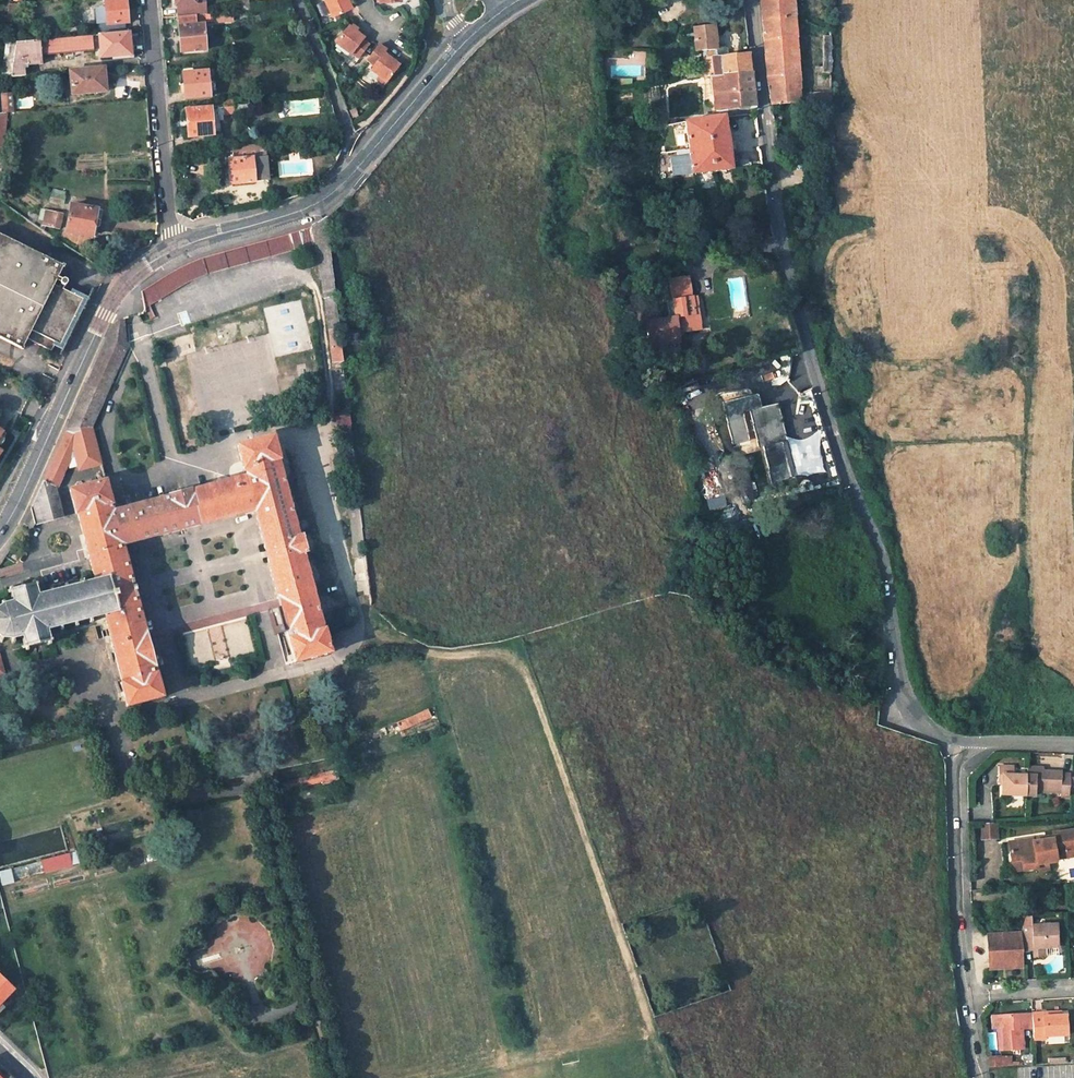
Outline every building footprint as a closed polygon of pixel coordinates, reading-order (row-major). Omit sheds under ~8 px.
[(125,32),(124,23),(128,23),(126,0),(111,0),(106,1),(106,7),(95,9),(97,23),(98,23),(99,34),(100,34),(125,32)] [(177,2),(179,17),(210,14),(209,0),(177,0),(177,2)] [(333,14),(351,6),(349,0),(326,0),(333,14)] [(762,17),(767,75),(770,104),(775,103),(781,103),(788,102),(782,18),(795,17),(793,0),(759,0),(762,17)] [(19,16),(19,4),(9,4),(8,16),(19,16)] [(232,13),(218,14),(219,19),(219,22),(232,21),(232,13)] [(203,16),(195,17),(196,24),(204,24),(203,16)] [(206,50),(204,24),(196,24),(195,17),(179,18),(181,52),(206,50)] [(800,94),(795,17),(782,18),(788,102),(800,101),(800,94)] [(348,28),(345,26),(332,44),(349,56),(351,54),(357,58),(367,45),(361,41),(362,39),(360,37),(353,31),(348,28)] [(717,48),(714,26),(693,27),(695,50),(703,49),(704,57),(701,57),(703,76),(713,75),(751,71),(749,52),(713,56),(712,48),(717,48)] [(100,34),(102,57),(131,55),(129,32),(125,32),(100,34)] [(25,76),(24,65),(42,63),(42,55),(94,50),(93,35),(5,43),(1,78),(25,76)] [(831,36),(822,36),(822,72),(830,72),(831,36)] [(388,59),(381,53),(384,49),(382,47),(377,43),(377,44),(365,59),(371,63),(367,69),(384,82),(398,66),(388,59)] [(388,59),(391,55),(384,49),(381,53),(388,59)] [(70,72),(72,94),(106,91),(104,68),(70,72)] [(183,73),(185,98),(210,96),(208,71),(183,73)] [(717,112),(755,107),(753,87),(751,71),(713,75),(716,105),(717,112)] [(703,76),(706,101),(712,106),(716,105),(713,75),(703,76)] [(830,108),(830,91),(800,94),(800,101),(801,109),(830,108)] [(186,110),(189,137),(214,135),(212,116),(219,115),(234,114),(233,100),(211,102),(211,107),(186,110)] [(667,124),(664,100),(654,101),(657,125),(667,124)] [(781,103),(775,103),(777,115),(772,116),(772,122),(784,119),(781,103)] [(221,134),(219,115),(212,116),(214,135),(221,134)] [(685,121),(689,149),(678,151),(679,157),(671,158),(674,175),(732,167),(724,115),(685,121)] [(230,175),(230,184),(255,183),(254,181),(268,180),(266,149),(270,149),(270,144),(233,147),(234,160),(229,160),(229,170),(230,175)] [(52,194),(51,201),(62,204),(65,196),(52,194)] [(71,205),(66,231),(93,236),(94,225),(100,226),(103,210),(71,205)] [(46,211),(43,224),(59,227),(62,215),(46,211)] [(320,278),(321,278),(324,298),(325,298),(332,362),(343,361),(326,217),(313,225),(315,243),(320,278)] [(291,250),(315,243),(313,225),(287,234),(291,250)] [(20,348),(19,349),(22,351),(23,347),(27,339),(51,350),(55,342),(60,344),(82,298),(63,288),(64,285),(66,285),(67,283),(67,281),(65,279),(63,279),(60,280),(60,282),(60,283),(61,284),(59,286),(54,284),(62,269),(63,269),(64,266),(62,265),(0,234),(0,338),(20,348)] [(141,290),(145,307),(187,282),(208,272),(291,250),(287,234),(203,257),(182,265),(170,273),(141,290)] [(676,317),(647,320),(649,333),(651,345),(680,341),(680,337),(684,336),(685,333),(685,330),(702,328),(700,316),(695,317),(692,296),(691,296),(687,296),(686,291),(691,290),(688,275),(669,278),(676,317)] [(24,524),(32,528),(35,524),(65,516),(59,496),(57,489),(65,472),(68,473),(78,469),(79,471),(101,465),(92,426),(126,348),(123,319),(119,320),(114,325),(91,374),(66,428),(42,483),(24,524)] [(739,399),(722,404),(733,446),(750,442),(739,399)] [(767,485),(794,479),(778,404),(751,409),(767,485)] [(350,425),(336,426),(338,439),(352,437),(350,425)] [(117,612),(106,614),(123,680),(122,681),(128,704),(162,695),(154,666),(159,665),(153,641),(148,643),(129,569),(123,546),(255,511),(281,607),(275,609),(281,632),(289,631),(290,637),(289,637),(295,660),(330,650),(324,628),(323,628),(303,552),(305,551),(300,535),(298,535),(278,459),(279,459),(273,436),(238,446),(246,476),(113,511),(112,507),(105,481),(71,490),(71,493),(76,513),(77,514),(79,514),(96,579),(107,576),(117,612)] [(71,493),(59,496),(65,516),(76,513),(71,493)] [(365,557),(353,558),(357,596),(370,595),(365,557)] [(96,579),(84,582),(82,578),(78,579),(79,583),(69,586),(68,582),(64,583),(64,587),(54,590),(53,586),(49,587),(50,591),(38,594),(37,588),(41,587),(40,583),(36,584),(35,579),(31,580),(32,585),(14,589),(13,585),(9,586),(10,591),(6,591),(7,596),(11,595),(13,600),(6,602),(4,599),(1,600),(3,604),(0,606),(0,637),(1,637),(0,640),(0,641),(3,643),(5,639),(11,639),(11,643),(16,643),(16,639),(22,637),(24,643),(19,644),(21,648),(25,647),(26,651),(30,650),(29,646),(47,641),(48,646),(52,645),(51,640),(55,639),(54,635),(50,636),(48,630),(59,627),(60,630),(65,629),(64,625),(74,623),(75,626),(80,625),(79,622),(89,619),(90,623),(94,622),(94,618),(106,614),(117,612),(107,576),(96,579)] [(206,616),(202,624),(210,628),(215,621),(206,616)] [(428,708),(397,721),(400,730),(431,716),(428,708)] [(1013,766),(999,766),(998,781),(1000,781),(1003,781),(1003,783),(1003,794),(1025,795),(1026,775),(1013,775),(1013,766)] [(1069,796),(1070,773),(1061,773),(1061,771),(1043,770),(1039,770),(1039,767),(1026,767),(1026,775),(1025,795),(1035,795),(1035,790),(1060,791),(1060,796),(1069,796)] [(336,769),(270,785),(272,793),(322,781),(322,783),(339,779),(336,769)] [(984,838),(997,837),(996,821),(983,822),(984,838)] [(1009,841),(1011,858),(1021,857),(1023,869),(1037,867),(1036,863),(1048,862),(1056,861),(1056,858),(1055,854),(1067,852),(1066,849),(1073,848),(1073,829),(1053,832),(1053,835),(1054,838),(1033,841),(1032,838),(1009,841)] [(1066,849),(1067,852),(1055,854),(1056,858),(1073,856),(1073,848),(1066,849)] [(73,853),(42,862),(44,871),(75,863),(73,853)] [(1023,869),(1021,857),(1011,858),(1013,870),(1023,869)] [(0,871),(0,876),(1,882),(44,871),(42,862),(0,871)] [(1037,870),(1048,869),(1048,862),(1036,863),(1037,867),(1037,870)] [(1035,924),(1035,913),(1024,914),(1024,924),(1035,924)] [(1026,951),(1036,950),(1036,957),(1047,956),(1047,947),(1060,945),(1058,922),(1035,924),(1024,924),(1025,932),(1026,951)] [(1025,932),(991,933),(992,962),(1009,961),(1009,967),(1027,966),(1026,951),(1025,932)] [(13,988),(0,975),(0,1002),(13,988)] [(660,1006),(651,1009),(654,1016),(662,1013),(660,1006)] [(1036,1024),(1035,1012),(1023,1013),(1024,1025),(1036,1024)] [(1047,1035),(1070,1033),(1069,1014),(1063,1015),(1047,1016),(1047,1012),(1035,1012),(1036,1024),(1037,1038),(1048,1038),(1047,1035)] [(1000,1027),(1001,1049),(1025,1048),(1024,1025),(1023,1013),(1005,1014),(1006,1026),(1000,1027)] [(1004,1066),(1003,1058),(993,1058),(993,1067),(1004,1066)]
